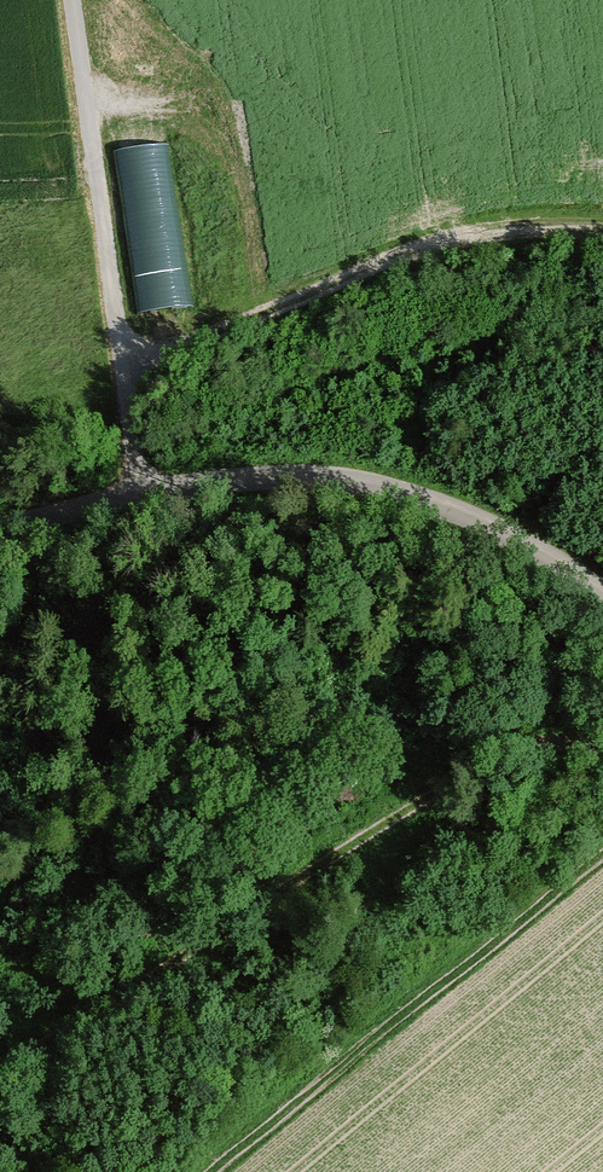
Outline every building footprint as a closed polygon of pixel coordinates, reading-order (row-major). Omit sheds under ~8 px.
[(165,143),(114,152),(142,311),(194,301),(165,143)]
